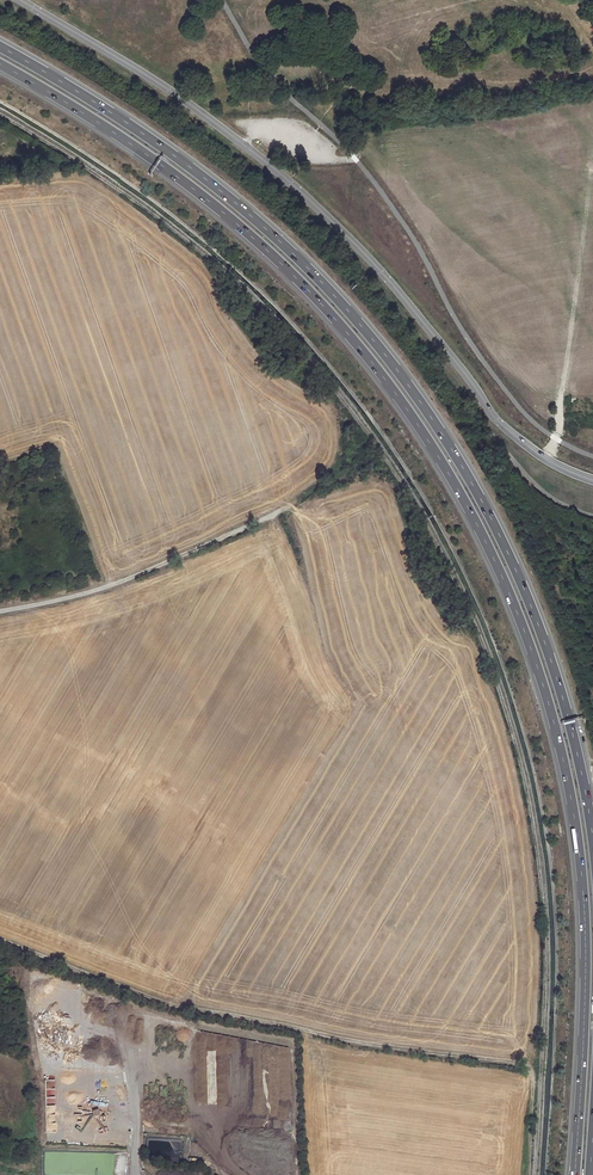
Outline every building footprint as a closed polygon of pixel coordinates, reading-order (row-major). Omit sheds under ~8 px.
[(240,233),(242,230),(228,217),(225,220),(240,233)] [(224,1070),(224,1064),(223,1064),(222,1054),(224,1054),(224,1044),(216,1045),(217,1070),(224,1070)] [(90,1089),(89,1104),(107,1105),(108,1090),(90,1089)] [(101,1108),(89,1107),(88,1123),(94,1123),(93,1138),(99,1139),(101,1108)] [(67,1127),(49,1126),(49,1141),(66,1142),(67,1127)]
